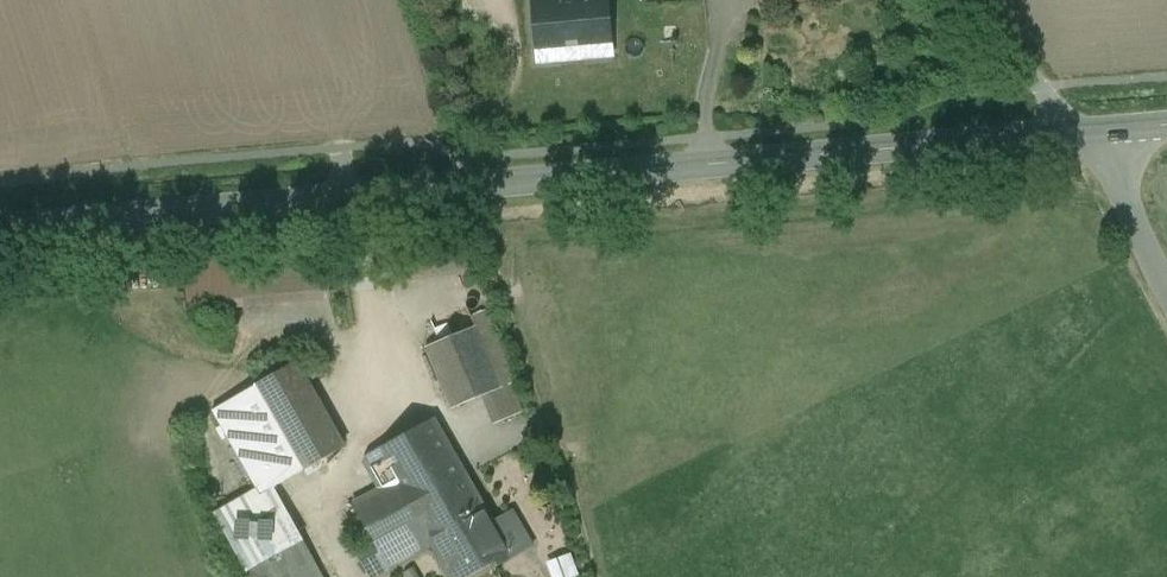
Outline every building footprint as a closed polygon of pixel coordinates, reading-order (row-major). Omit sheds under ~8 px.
[(540,61),(612,55),(607,0),(535,0),(540,61)] [(468,301),(467,303),(468,306),(469,308),(471,309),(474,310),(476,309),(478,308),(480,306),(480,303),(480,301),(478,299),(476,297),(474,297),(471,297),(469,299),(468,301)] [(476,326),(426,347),(452,409),(503,387),(495,370),(508,365),(486,310),(472,316),(476,326)] [(297,363),(214,410),(262,494),(275,486),(303,470),(304,471),(345,447),(297,363)] [(435,420),(434,420),(435,421),(382,449),(382,450),(368,457),(375,470),(389,462),(398,480),(435,544),(454,576),(467,576),(512,552),(500,531),(435,420)] [(398,480),(354,503),(390,568),(435,544),(398,480)] [(262,494),(220,518),(246,569),(304,537),(275,486),(262,494)] [(532,541),(514,510),(502,517),(501,522),(505,529),(500,531),(512,552),(532,541)] [(246,569),(251,576),(325,576),(304,537),(246,569)]
